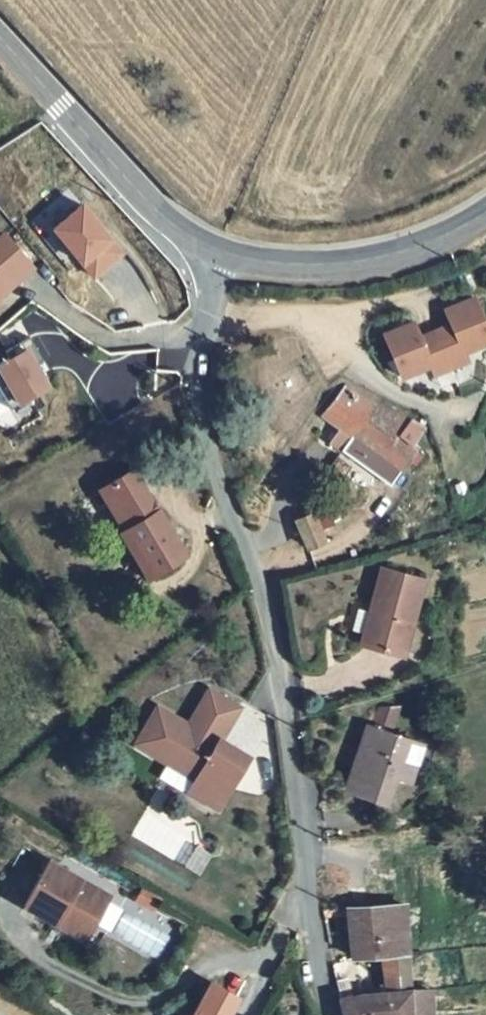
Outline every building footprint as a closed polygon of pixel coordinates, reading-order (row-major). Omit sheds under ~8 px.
[(123,252),(81,202),(50,228),(93,278),(123,252)] [(35,264),(8,234),(0,241),(0,295),(35,264)] [(399,370),(427,358),(431,366),(464,353),(461,345),(485,334),(485,326),(472,291),(443,303),(449,318),(417,331),(411,316),(382,328),(399,370)] [(0,363),(0,392),(8,408),(50,386),(29,347),(0,363)] [(326,412),(339,422),(364,441),(394,462),(409,442),(401,435),(408,428),(416,416),(341,379),(321,409),(326,412)] [(328,437),(339,422),(326,412),(316,429),(328,437)] [(355,455),(364,441),(339,422),(328,437),(355,455)] [(409,442),(415,435),(408,428),(401,435),(409,442)] [(109,507),(122,531),(153,514),(131,472),(97,490),(107,508),(109,507)] [(311,511),(294,518),(306,545),(323,537),(311,511)] [(144,574),(177,556),(154,513),(153,514),(122,531),(121,531),(144,574)] [(352,640),(392,653),(413,585),(375,571),(361,612),(348,608),(342,627),(355,631),(352,640)] [(160,712),(136,743),(165,765),(168,761),(192,778),(188,783),(187,785),(189,787),(183,796),(209,815),(242,771),(217,751),(241,720),(214,700),(194,725),(204,733),(197,741),(188,734),(160,712)] [(402,755),(417,762),(432,729),(386,711),(359,771),(388,784),(402,755)] [(194,725),(188,734),(197,741),(204,733),(194,725)] [(168,761),(165,765),(188,783),(192,778),(168,761)] [(48,922),(54,911),(84,928),(101,896),(39,862),(16,905),(48,922)] [(152,898),(134,887),(128,899),(146,909),(152,898)] [(353,955),(383,952),(407,950),(404,902),(349,902),(353,955)] [(48,922),(78,940),(84,928),(54,911),(48,922)] [(408,987),(407,950),(383,952),(386,989),(339,995),(345,1014),(409,1014),(408,987)] [(240,996),(210,980),(191,1014),(230,1014),(240,996)] [(408,987),(409,1014),(432,1012),(429,986),(408,987)]
